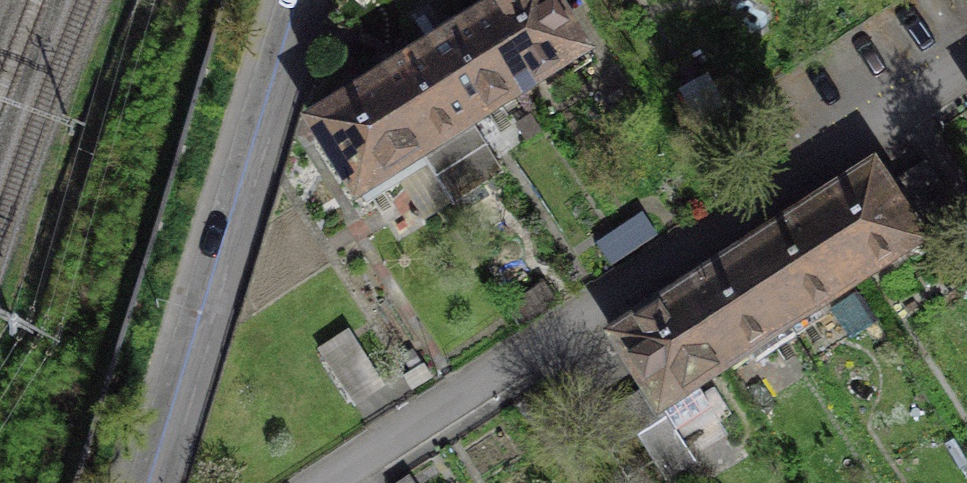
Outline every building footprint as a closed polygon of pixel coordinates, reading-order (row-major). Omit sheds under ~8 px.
[(563,0),(537,0),(323,134),(374,217),(610,74),(563,0)] [(655,9),(669,0),(650,0),(655,9)] [(949,271),(901,184),(634,348),(685,431),(949,271)] [(396,401),(362,343),(327,363),(361,421),(381,409),(396,401)] [(662,407),(651,413),(634,424),(626,428),(659,482),(660,482),(695,462),(662,407)]
